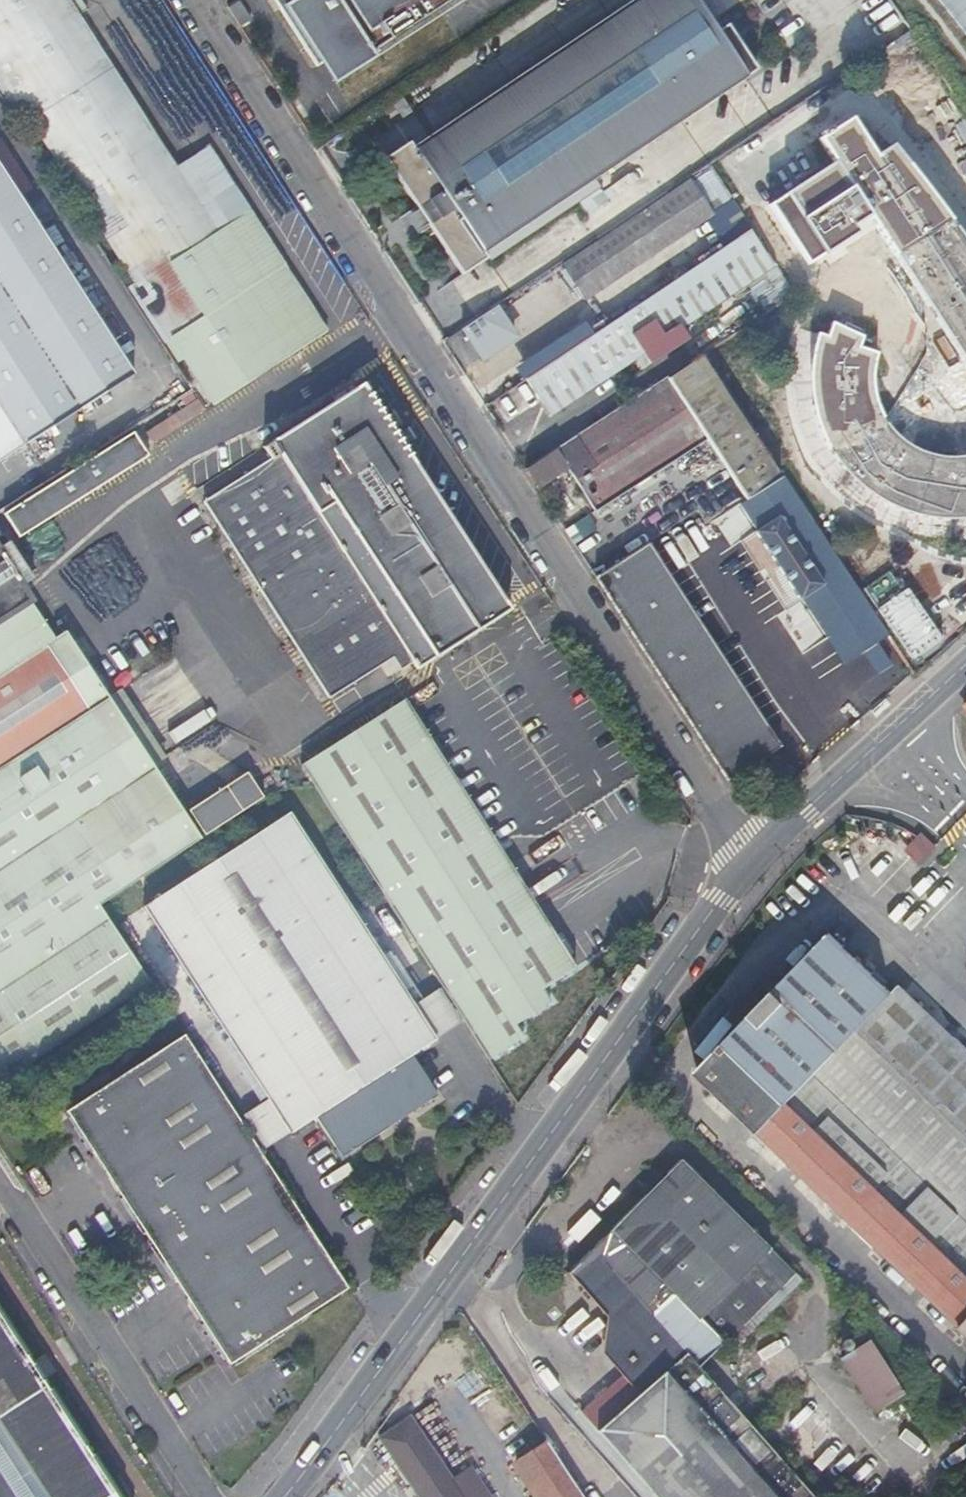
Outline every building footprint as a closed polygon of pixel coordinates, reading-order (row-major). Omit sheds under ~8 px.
[(165,345),(176,338),(218,405),(332,333),(187,103),(201,93),(143,0),(0,0),(0,86),(17,112),(165,345)] [(450,0),(271,0),(265,4),(309,73),(320,67),(333,87),(372,61),(371,52),(450,0)] [(690,0),(640,0),(414,152),(409,146),(388,161),(464,279),(485,264),(480,256),(590,183),(599,192),(687,135),(681,126),(746,82),(690,0)] [(822,90),(906,33),(889,10),(882,0),(758,0),(822,90)] [(854,125),(823,146),(835,163),(773,204),(811,263),(873,222),(965,364),(965,245),(902,160),(888,147),(874,155),(854,125)] [(141,382),(0,160),(0,474),(141,382)] [(586,307),(709,225),(686,189),(563,270),(586,307)] [(751,231),(525,384),(548,417),(640,357),(650,368),(688,345),(681,335),(777,271),(751,231)] [(487,317),(443,347),(455,366),(498,335),(487,317)] [(941,522),(954,517),(965,515),(965,456),(953,459),(923,453),(905,443),(888,427),(877,402),(874,381),(878,362),(857,353),(859,341),(822,326),(820,337),(819,341),(808,340),(805,380),(808,384),(814,409),(805,412),(814,441),(837,480),(847,471),(871,496),(868,500),(892,515),(936,525),(941,522)] [(524,472),(536,491),(565,472),(591,510),(703,440),(754,516),(747,521),(810,618),(816,615),(835,644),(843,638),(857,657),(863,652),(875,669),(885,662),(873,646),(885,637),(695,361),(524,472)] [(154,439),(206,406),(198,395),(147,426),(154,439)] [(406,675),(488,623),(348,399),(244,462),(250,472),(190,513),(309,704),(376,665),(392,656),(402,669),(406,675)] [(150,451),(135,429),(11,511),(23,535),(150,451)] [(145,993),(92,916),(116,901),(111,893),(188,845),(61,637),(50,643),(16,588),(29,582),(4,543),(0,546),(0,1089),(145,993)] [(648,547),(594,581),(728,787),(779,751),(648,547)] [(949,581),(958,600),(965,596),(965,574),(949,581)] [(392,656),(376,665),(386,678),(402,669),(392,656)] [(297,787),(490,1059),(525,1035),(518,1025),(553,999),(546,988),(577,965),(395,700),(286,773),(297,787)] [(241,780),(181,818),(195,840),(254,801),(241,780)] [(435,1043),(412,1010),(285,821),(139,917),(269,1107),(292,1141),(318,1122),(345,1163),(437,1099),(410,1060),(435,1043)] [(916,863),(933,847),(918,831),(901,847),(916,863)] [(436,993),(412,1010),(435,1043),(460,1025),(436,993)] [(959,1211),(965,1205),(965,1064),(894,995),(761,1126),(965,1326),(965,1218),(959,1211)] [(61,1124),(230,1368),(347,1289),(180,1045),(61,1124)] [(292,1141),(269,1107),(244,1125),(267,1157),(292,1141)] [(682,1164),(595,1245),(673,1334),(690,1316),(721,1348),(790,1275),(682,1164)] [(564,1419),(632,1496),(815,1496),(755,1429),(702,1368),(673,1334),(595,1245),(569,1271),(607,1316),(604,1352),(620,1373),(564,1419)] [(690,1316),(673,1334),(702,1368),(721,1348),(690,1316)] [(0,1323),(0,1496),(113,1496),(0,1323)] [(908,1396),(875,1346),(848,1364),(879,1416),(908,1396)] [(409,1421),(376,1440),(412,1496),(483,1496),(469,1474),(450,1486),(409,1421)] [(545,1442),(512,1465),(533,1496),(581,1496),(545,1442)]
